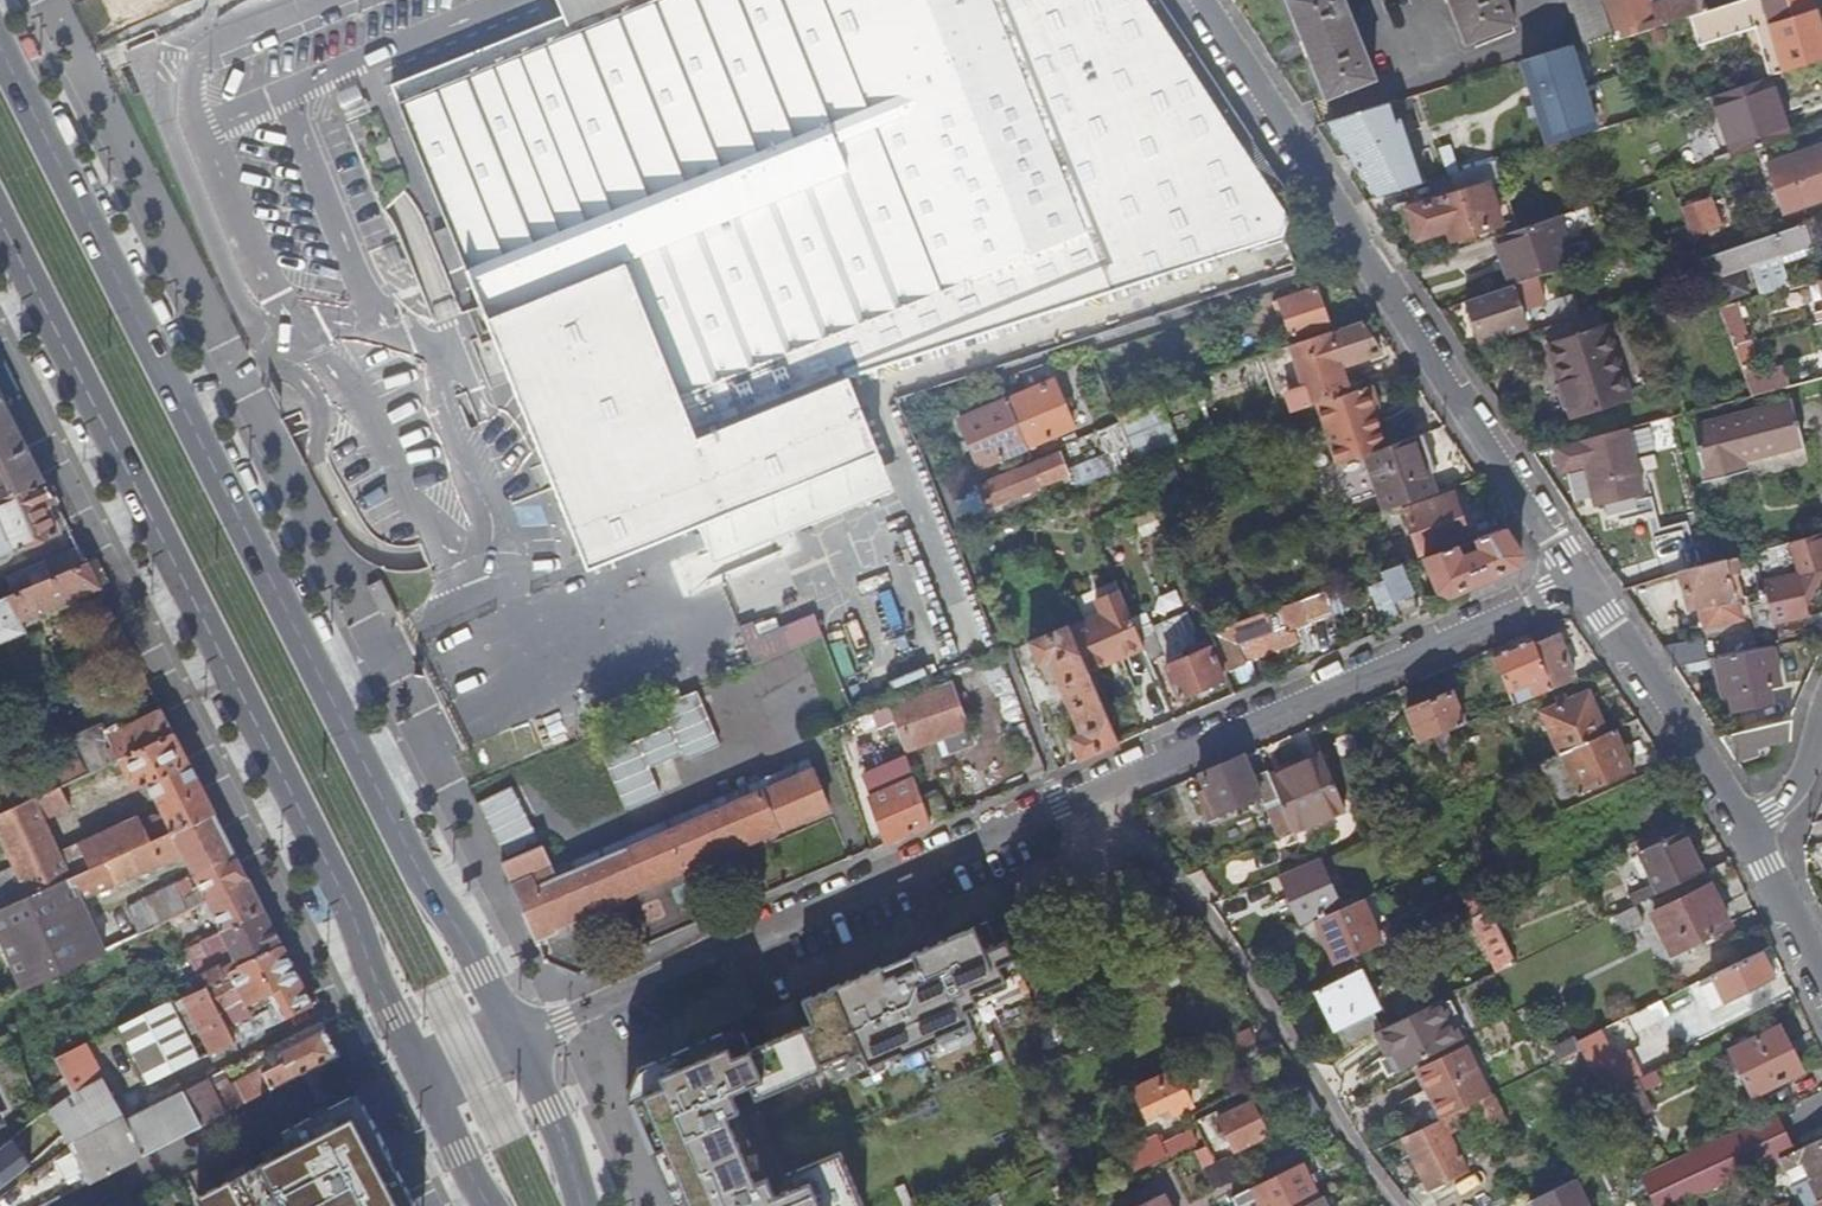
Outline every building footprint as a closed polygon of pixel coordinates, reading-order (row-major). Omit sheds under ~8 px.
[(590,572),(700,529),(717,566),(898,494),(852,376),(1281,235),(1294,203),(1280,177),(1272,183),(1241,134),(1250,129),(1200,55),(1165,0),(559,0),(565,16),(391,84),(590,572)] [(1375,78),(1344,0),(1288,0),(1302,37),(1301,39),(1309,58),(1311,59),(1325,98),(1375,78)] [(1516,23),(1507,0),(1447,0),(1449,4),(1451,6),(1466,43),(1516,23)] [(1583,40),(1612,30),(1602,0),(1569,0),(1583,40)] [(1707,10),(1703,0),(1659,0),(1657,1),(1650,3),(1649,0),(1607,0),(1620,37),(1707,10)] [(1761,0),(1739,0),(1707,10),(1713,29),(1749,18),(1750,22),(1767,17),(1761,0)] [(1767,17),(1784,72),(1821,60),(1821,34),(1811,0),(1761,0),(1767,17)] [(1577,40),(1521,57),(1547,142),(1603,126),(1577,40)] [(1791,136),(1770,76),(1714,94),(1735,155),(1791,136)] [(1458,172),(1493,161),(1489,150),(1492,149),(1489,139),(1468,146),(1471,156),(1454,161),(1453,156),(1418,168),(1412,152),(1421,149),(1415,127),(1399,131),(1396,120),(1390,102),(1328,123),(1377,197),(1432,180),(1454,174),(1458,172)] [(1396,120),(1399,131),(1415,127),(1416,127),(1412,115),(1396,120)] [(1785,213),(1821,199),(1821,146),(1768,165),(1785,213)] [(1459,192),(1407,208),(1417,237),(1447,228),(1451,239),(1501,224),(1488,183),(1503,179),(1497,160),(1493,161),(1458,172),(1454,174),(1459,192)] [(1503,179),(1488,183),(1501,224),(1515,219),(1503,179)] [(1722,227),(1710,196),(1695,202),(1699,213),(1688,218),(1695,237),(1722,227)] [(1497,237),(1513,285),(1574,265),(1558,216),(1497,237)] [(1704,259),(1711,279),(1812,243),(1810,236),(1818,233),(1815,226),(1807,229),(1806,223),(1704,259)] [(1757,280),(1761,296),(1792,288),(1787,273),(1757,280)] [(1513,285),(1466,301),(1480,341),(1527,325),(1513,285)] [(1280,302),(1293,338),(1329,326),(1317,289),(1280,302)] [(1742,318),(1737,302),(1719,307),(1725,322),(1742,318)] [(1592,311),(1531,333),(1537,352),(1549,347),(1562,384),(1555,386),(1564,411),(1569,409),(1571,416),(1631,397),(1629,391),(1646,386),(1624,321),(1598,329),(1592,311)] [(1359,322),(1291,345),(1305,388),(1287,394),(1293,412),(1316,404),(1349,393),(1338,361),(1352,356),(1354,362),(1380,353),(1359,322)] [(1783,367),(1746,376),(1754,395),(1754,396),(1789,387),(1783,367)] [(1072,427),(1051,380),(1006,400),(1025,447),(1058,433),(1063,444),(1075,439),(1070,427),(1072,427)] [(1316,404),(1336,464),(1366,453),(1386,447),(1370,402),(1370,401),(1371,401),(1372,401),(1372,400),(1372,399),(1373,399),(1373,398),(1373,397),(1374,397),(1374,396),(1374,395),(1373,395),(1373,394),(1373,393),(1371,385),(1349,393),(1316,404)] [(46,483),(4,399),(0,401),(0,469),(8,483),(0,487),(0,502),(46,483)] [(1134,399),(1114,407),(1137,463),(1160,454),(1143,413),(1140,415),(1134,399)] [(1025,447),(1006,400),(958,421),(980,467),(1025,448),(1025,447)] [(1792,402),(1692,428),(1706,483),(1747,472),(1743,460),(1803,445),(1792,402)] [(1120,426),(1118,420),(1111,423),(1114,430),(1120,426)] [(1628,428),(1554,448),(1561,472),(1586,465),(1597,505),(1644,493),(1628,428)] [(1119,435),(1108,439),(1118,461),(1128,456),(1119,435)] [(1386,447),(1366,453),(1387,511),(1434,494),(1428,475),(1425,476),(1411,438),(1386,447)] [(1058,451),(976,487),(986,508),(1067,473),(1058,451)] [(1170,460),(1153,465),(1160,486),(1177,480),(1170,460)] [(46,483),(0,502),(0,558),(59,533),(47,508),(57,502),(46,483)] [(1452,496),(1404,513),(1419,555),(1466,538),(1452,496)] [(1477,538),(1485,535),(1503,529),(1508,527),(1499,512),(1479,521),(1472,523),(1477,538)] [(1454,546),(1422,557),(1438,591),(1450,596),(1517,565),(1521,554),(1503,529),(1485,535),(1477,538),(1475,539),(1478,550),(1458,557),(1454,546)] [(1777,647),(1812,640),(1807,616),(1810,615),(1821,591),(1821,532),(1789,542),(1754,552),(1735,556),(1739,572),(1747,587),(1753,585),(1756,598),(1759,597),(1759,601),(1748,604),(1760,650),(1772,648),(1777,647)] [(79,546),(26,569),(34,586),(34,587),(88,565),(79,546)] [(1730,575),(1737,573),(1739,572),(1735,556),(1727,559),(1730,575)] [(1730,575),(1727,559),(1677,572),(1687,610),(1700,606),(1712,604),(1717,622),(1741,616),(1736,597),(1743,595),(1737,573),(1730,575)] [(0,600),(0,642),(25,631),(21,622),(99,588),(88,565),(34,587),(34,586),(16,593),(0,600)] [(1396,566),(1378,573),(1399,617),(1416,609),(1396,566)] [(34,586),(26,569),(9,576),(16,593),(34,586)] [(1087,670),(1141,647),(1116,588),(1092,598),(1099,613),(1068,626),(1087,670)] [(1296,602),(1276,609),(1283,628),(1303,621),(1296,602)] [(1717,622),(1712,604),(1700,606),(1705,625),(1717,622)] [(757,661),(827,634),(817,610),(784,623),(779,611),(743,625),(757,661)] [(1264,613),(1208,633),(1211,642),(1224,671),(1242,664),(1235,643),(1270,630),(1264,613)] [(1810,615),(1807,616),(1812,640),(1821,638),(1821,613),(1810,615)] [(1178,698),(1223,679),(1208,644),(1211,642),(1208,633),(1203,622),(1191,627),(1198,643),(1187,647),(1190,655),(1164,667),(1178,698)] [(1087,670),(1068,626),(1067,624),(1027,642),(1038,666),(1047,661),(1078,732),(1067,737),(1078,760),(1118,743),(1087,670)] [(1153,632),(1139,638),(1148,660),(1163,653),(1153,632)] [(1573,680),(1555,635),(1532,643),(1550,690),(1573,680)] [(1550,690),(1532,644),(1530,637),(1492,653),(1507,693),(1528,685),(1533,697),(1550,690)] [(820,640),(801,648),(808,665),(828,657),(820,640)] [(1707,662),(1703,641),(1661,648),(1675,668),(1707,662)] [(1760,650),(1714,660),(1722,698),(1725,713),(1733,712),(1772,704),(1769,688),(1780,686),(1772,648),(1760,650)] [(969,744),(946,681),(888,705),(903,750),(943,735),(950,751),(969,744)] [(1461,724),(1448,691),(1403,709),(1416,742),(1461,724)] [(1604,731),(1586,691),(1540,711),(1558,751),(1604,731)] [(609,752),(625,803),(663,790),(655,764),(720,743),(704,693),(674,702),(679,716),(646,726),(650,739),(609,752)] [(173,734),(161,710),(120,729),(117,724),(105,729),(102,723),(74,736),(91,772),(119,759),(173,734)] [(1792,720),(1720,737),(1736,762),(1744,758),(1739,750),(1790,739),(1792,720)] [(1633,771),(1613,728),(1604,731),(1558,751),(1566,769),(1560,772),(1562,779),(1569,775),(1578,795),(1633,771)] [(215,813),(174,734),(173,734),(119,759),(134,790),(148,784),(165,817),(156,816),(140,823),(148,843),(215,813)] [(76,779),(62,750),(0,779),(14,808),(76,779)] [(1329,777),(1320,754),(1268,776),(1276,797),(1329,777)] [(1274,836),(1290,830),(1277,799),(1276,797),(1268,776),(1265,769),(1250,775),(1241,755),(1197,773),(1203,788),(1194,791),(1207,822),(1216,818),(1214,813),(1258,794),(1262,805),(1274,836)] [(556,932),(553,926),(827,808),(811,772),(809,773),(805,763),(552,872),(541,846),(504,861),(480,870),(491,893),(491,895),(512,887),(535,941),(556,932)] [(8,811),(0,815),(0,835),(16,869),(29,897),(72,877),(61,853),(45,818),(70,806),(64,795),(95,781),(91,772),(76,779),(14,808),(8,811)] [(1342,810),(1329,777),(1276,797),(1277,799),(1290,830),(1291,834),(1296,844),(1338,826),(1341,823),(1342,819),(1338,811),(1342,810)] [(929,824),(921,802),(912,778),(869,798),(879,826),(886,843),(929,824)] [(541,846),(512,789),(477,804),(504,861),(541,846)] [(945,817),(937,796),(921,802),(929,824),(945,817)] [(879,826),(869,798),(862,801),(873,829),(879,826)] [(215,813),(148,843),(72,877),(29,897),(0,910),(0,939),(23,991),(105,950),(82,899),(183,854),(201,889),(206,900),(248,880),(215,813)] [(148,843),(140,823),(137,818),(61,853),(72,877),(148,843)] [(1700,872),(1675,821),(1633,841),(1654,885),(1645,889),(1643,888),(1628,895),(1632,905),(1634,904),(1700,872)] [(1496,845),(1477,853),(1483,867),(1502,859),(1496,845)] [(1338,909),(1314,858),(1277,875),(1300,925),(1313,920),(1338,909)] [(29,897),(16,869),(0,877),(0,910),(29,897)] [(194,892),(187,878),(158,892),(159,894),(171,918),(200,904),(206,900),(201,889),(194,892)] [(248,880),(206,900),(222,930),(223,932),(265,912),(248,880)] [(1707,886),(1653,912),(1673,953),(1726,927),(1707,886)] [(171,918),(159,894),(127,909),(140,934),(154,927),(171,918)] [(1378,940),(1359,900),(1338,909),(1313,920),(1333,961),(1378,940)] [(1642,922),(1634,904),(1632,905),(1614,914),(1623,932),(1642,922)] [(1515,962),(1488,909),(1471,917),(1498,971),(1515,962)] [(265,912),(223,932),(221,930),(213,934),(224,957),(220,967),(204,974),(205,976),(196,981),(199,988),(205,985),(207,988),(232,975),(234,979),(287,954),(265,912)] [(636,1067),(625,1093),(645,1141),(669,1193),(674,1205),(864,1205),(838,1149),(787,1172),(793,1184),(774,1193),(732,1093),(749,1084),(756,1099),(796,1081),(796,1082),(823,1070),(820,1064),(847,1053),(848,1057),(861,1052),(867,1066),(899,1052),(901,1055),(937,1039),(936,1035),(945,1031),(946,1033),(969,1022),(964,1011),(977,1005),(973,995),(1020,973),(1006,940),(996,945),(986,922),(899,959),(802,1001),(803,1004),(802,1004),(810,1023),(797,1028),(796,1027),(748,1048),(741,1031),(722,1039),(719,1032),(636,1067)] [(1773,977),(1760,950),(1697,981),(1700,987),(1711,981),(1722,1003),(1773,977)] [(314,1007),(287,954),(234,979),(232,975),(207,988),(229,1030),(238,1025),(229,1007),(244,1000),(247,1006),(268,996),(275,1010),(247,1023),(253,1035),(314,1007)] [(1375,1008),(1356,970),(1314,991),(1342,1046),(1372,1032),(1379,1028),(1370,1011),(1375,1008)] [(1722,1003),(1711,981),(1700,987),(1697,988),(1708,1010),(1722,1003)] [(229,1030),(207,988),(205,985),(199,988),(184,995),(214,1053),(236,1043),(232,1036),(229,1030)] [(1379,1028),(1372,1032),(1393,1072),(1461,1038),(1441,997),(1379,1028)] [(1665,1015),(1658,1000),(1643,1008),(1650,1022),(1665,1015)] [(142,1026),(154,1052),(176,1041),(159,1007),(138,1017),(142,1026)] [(142,1026),(138,1017),(131,1021),(135,1029),(142,1026)] [(738,1024),(719,1032),(722,1039),(741,1031),(738,1024)] [(1256,1039),(1251,1027),(1222,1039),(1227,1052),(1256,1039)] [(1745,1042),(1739,1046),(1728,1051),(1750,1095),(1799,1070),(1777,1027),(1745,1042)] [(339,1056),(325,1029),(278,1053),(285,1065),(266,1074),(267,1076),(218,1102),(207,1082),(185,1094),(201,1127),(339,1056)] [(1613,1057),(1599,1029),(1575,1041),(1579,1050),(1589,1069),(1613,1057)] [(232,1036),(236,1043),(242,1040),(239,1033),(232,1036)] [(1745,1042),(1743,1036),(1736,1039),(1739,1046),(1745,1042)] [(154,1052),(165,1076),(188,1065),(176,1041),(154,1052)] [(201,1127),(185,1094),(184,1093),(155,1108),(127,1122),(86,1042),(55,1056),(77,1096),(47,1114),(18,1136),(23,1142),(29,1151),(45,1140),(50,1146),(67,1136),(76,1154),(61,1161),(74,1187),(89,1179),(91,1184),(201,1127)] [(1486,1096),(1461,1047),(1416,1070),(1440,1118),(1453,1111),(1486,1096)] [(1634,1079),(1622,1053),(1613,1057),(1589,1069),(1602,1095),(1634,1079)] [(1659,1081),(1653,1069),(1635,1078),(1641,1090),(1659,1081)] [(1172,1071),(1132,1090),(1145,1117),(1161,1109),(1165,1116),(1188,1105),(1172,1071)] [(1651,1108),(1641,1090),(1635,1078),(1634,1079),(1602,1095),(1617,1125),(1651,1108)] [(1318,1110),(1303,1084),(1288,1093),(1302,1118),(1318,1110)] [(357,1094),(283,1133),(291,1148),(249,1170),(251,1174),(233,1183),(231,1180),(197,1197),(202,1205),(417,1205),(357,1094)] [(1503,1121),(1489,1094),(1486,1096),(1453,1111),(1458,1121),(1474,1113),(1483,1131),(1503,1121)] [(1249,1102),(1218,1119),(1233,1148),(1265,1133),(1249,1102)] [(1772,1112),(1637,1176),(1652,1205),(1674,1205),(1755,1168),(1777,1159),(1792,1152),(1772,1112)] [(1216,1138),(1204,1114),(1191,1121),(1203,1144),(1194,1148),(1203,1166),(1227,1154),(1218,1137),(1216,1138)] [(1465,1169),(1440,1118),(1400,1137),(1427,1189),(1465,1169)] [(1194,1141),(1188,1130),(1171,1139),(1175,1145),(1163,1151),(1165,1155),(1194,1141)] [(1777,1159),(1782,1171),(1800,1163),(1808,1179),(1790,1187),(1794,1197),(1799,1205),(1805,1205),(1818,1200),(1821,1198),(1821,1138),(1792,1152),(1777,1159)] [(1782,1171),(1777,1159),(1755,1168),(1761,1181),(1782,1171)] [(1298,1163),(1229,1196),(1235,1205),(1236,1205),(1256,1196),(1261,1205),(1296,1205),(1316,1197),(1298,1163)] [(1572,1177),(1531,1198),(1535,1205),(1586,1205),(1572,1177)] [(1133,1205),(1169,1205),(1162,1192),(1133,1205)] [(1321,1194),(1316,1197),(1296,1205),(1327,1205),(1321,1194)] [(1794,1197),(1775,1205),(1799,1205),(1794,1197)]
